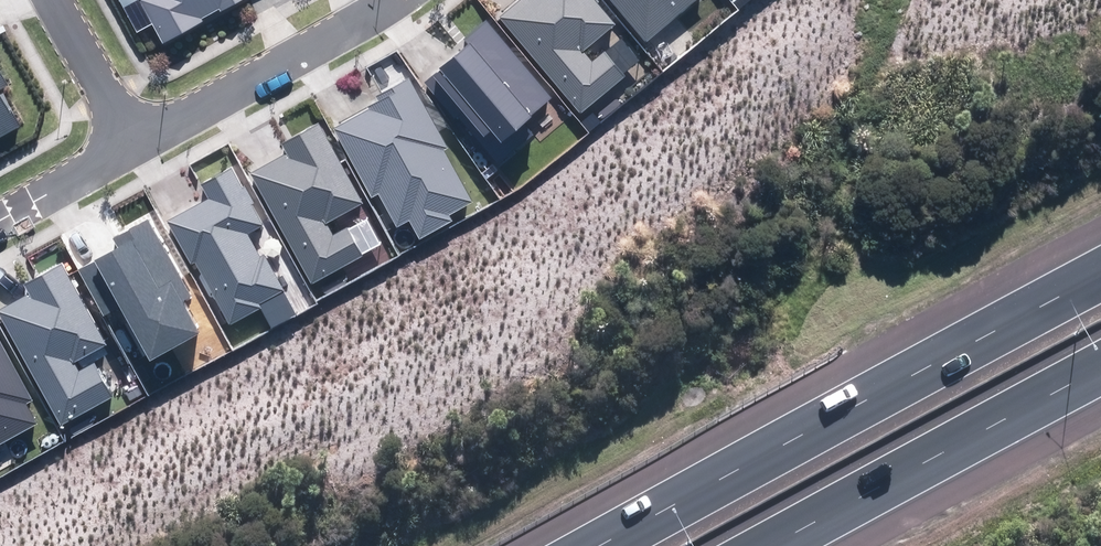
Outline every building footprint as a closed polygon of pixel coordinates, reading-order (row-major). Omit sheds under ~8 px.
[(139,0),(164,43),(203,21),(201,19),(218,10),(220,13),(243,0),(140,0),(139,0)] [(580,113),(624,76),(604,52),(592,62),(582,51),(615,23),(596,0),(522,0),(500,18),(580,113)] [(647,42),(698,0),(612,0),(647,42)] [(490,130),(501,142),(555,96),(487,19),(464,40),(468,44),(425,81),(457,117),(464,112),(484,135),(490,130)] [(8,87),(0,72),(0,92),(8,87)] [(409,220),(420,239),(452,222),(448,215),(472,202),(444,150),(448,148),(409,77),(375,96),(378,101),(369,106),(370,108),(333,129),(370,198),(379,194),(397,227),(409,220)] [(18,127),(0,95),(0,137),(18,127)] [(251,174),(311,284),(363,256),(346,226),(334,233),(328,223),(362,204),(317,122),(281,142),(288,155),(251,174)] [(195,261),(229,326),(262,309),(259,305),(285,291),(265,254),(259,256),(248,234),(263,226),(252,205),(255,204),(246,186),(241,188),(231,169),(201,185),(209,199),(167,222),(189,264),(195,261)] [(119,308),(148,361),(200,333),(183,302),(191,298),(148,219),(112,239),(118,248),(79,270),(104,316),(119,308)] [(60,427),(114,398),(94,362),(77,371),(73,364),(106,346),(61,264),(24,284),(30,295),(0,311),(0,317),(60,427)] [(36,424),(25,405),(33,401),(0,341),(0,445),(36,424)]
